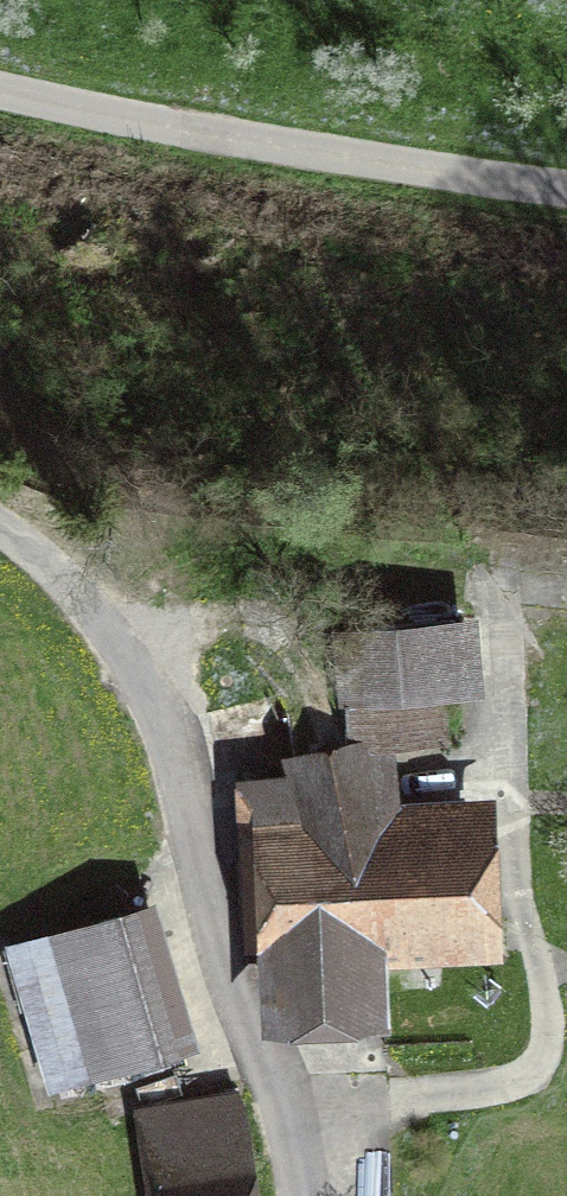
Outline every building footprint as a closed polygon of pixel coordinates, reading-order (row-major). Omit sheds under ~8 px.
[(299,777),(239,786),(246,939),(271,938),(274,993),(372,990),(370,934),(478,929),(473,823),(364,828),(362,783),(385,782),(381,743),(445,739),(441,691),(459,689),(453,620),(338,630),(348,745),(296,755),(299,777)] [(162,1051),(122,915),(18,945),(58,1082),(162,1051)] [(239,1099),(137,1115),(150,1195),(254,1195),(239,1099)]
